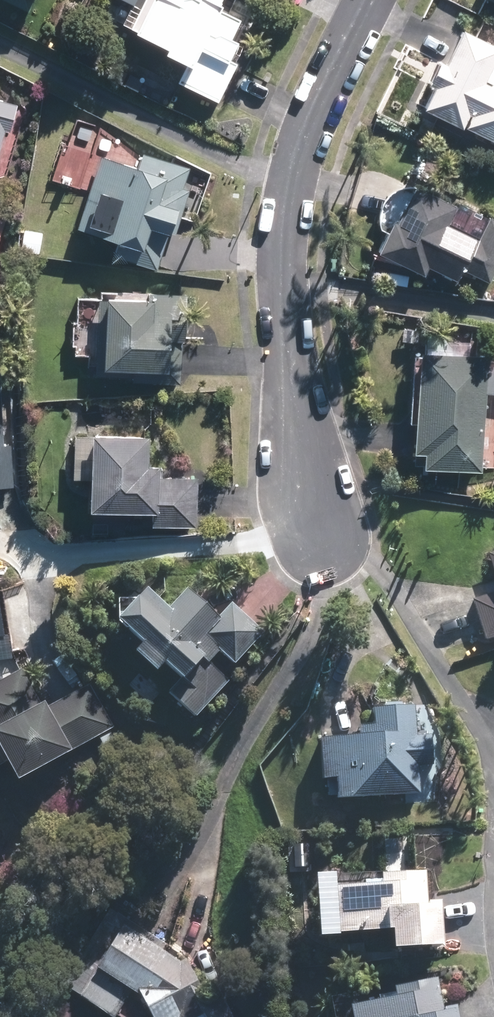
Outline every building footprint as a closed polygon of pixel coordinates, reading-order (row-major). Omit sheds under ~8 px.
[(214,0),(152,0),(136,31),(193,59),(180,84),(217,102),(236,63),(219,55),(240,13),(214,0)] [(463,34),(428,108),(493,139),(493,93),(477,84),(493,49),(463,34)] [(138,173),(103,162),(81,228),(119,240),(115,254),(155,266),(185,172),(143,159),(138,173)] [(493,270),(493,225),(412,188),(395,190),(382,201),(377,217),(378,229),(385,233),(377,252),(420,272),(424,263),(456,278),(460,270),(488,283),(493,270)] [(179,302),(102,301),(100,373),(177,375),(179,302)] [(483,362),(421,358),(414,463),(476,467),(483,362)] [(141,438),(92,436),(90,506),(155,507),(155,520),(189,521),(190,480),(140,479),(141,438)] [(141,595),(116,623),(180,680),(169,693),(194,715),(223,683),(200,663),(215,646),(232,661),(258,632),(230,607),(216,623),(185,596),(166,617),(141,595)] [(477,602),(488,637),(493,635),(493,597),(477,602)] [(0,686),(0,753),(13,777),(108,725),(89,692),(38,720),(15,678),(0,686)] [(362,740),(322,743),(324,777),(335,776),(337,798),(415,793),(413,764),(429,763),(427,736),(412,737),(410,710),(375,712),(376,728),(362,729),(362,740)] [(381,888),(332,891),(335,935),(385,932),(387,953),(438,950),(435,902),(425,903),(423,874),(381,876),(381,888)] [(138,993),(149,1016),(177,1016),(181,1015),(181,1016),(224,1016),(213,993),(200,999),(183,961),(173,966),(114,933),(79,996),(111,1013),(125,986),(138,993)] [(347,1010),(348,1016),(453,1016),(451,1007),(442,1009),(436,980),(393,989),(395,1000),(347,1010)]
